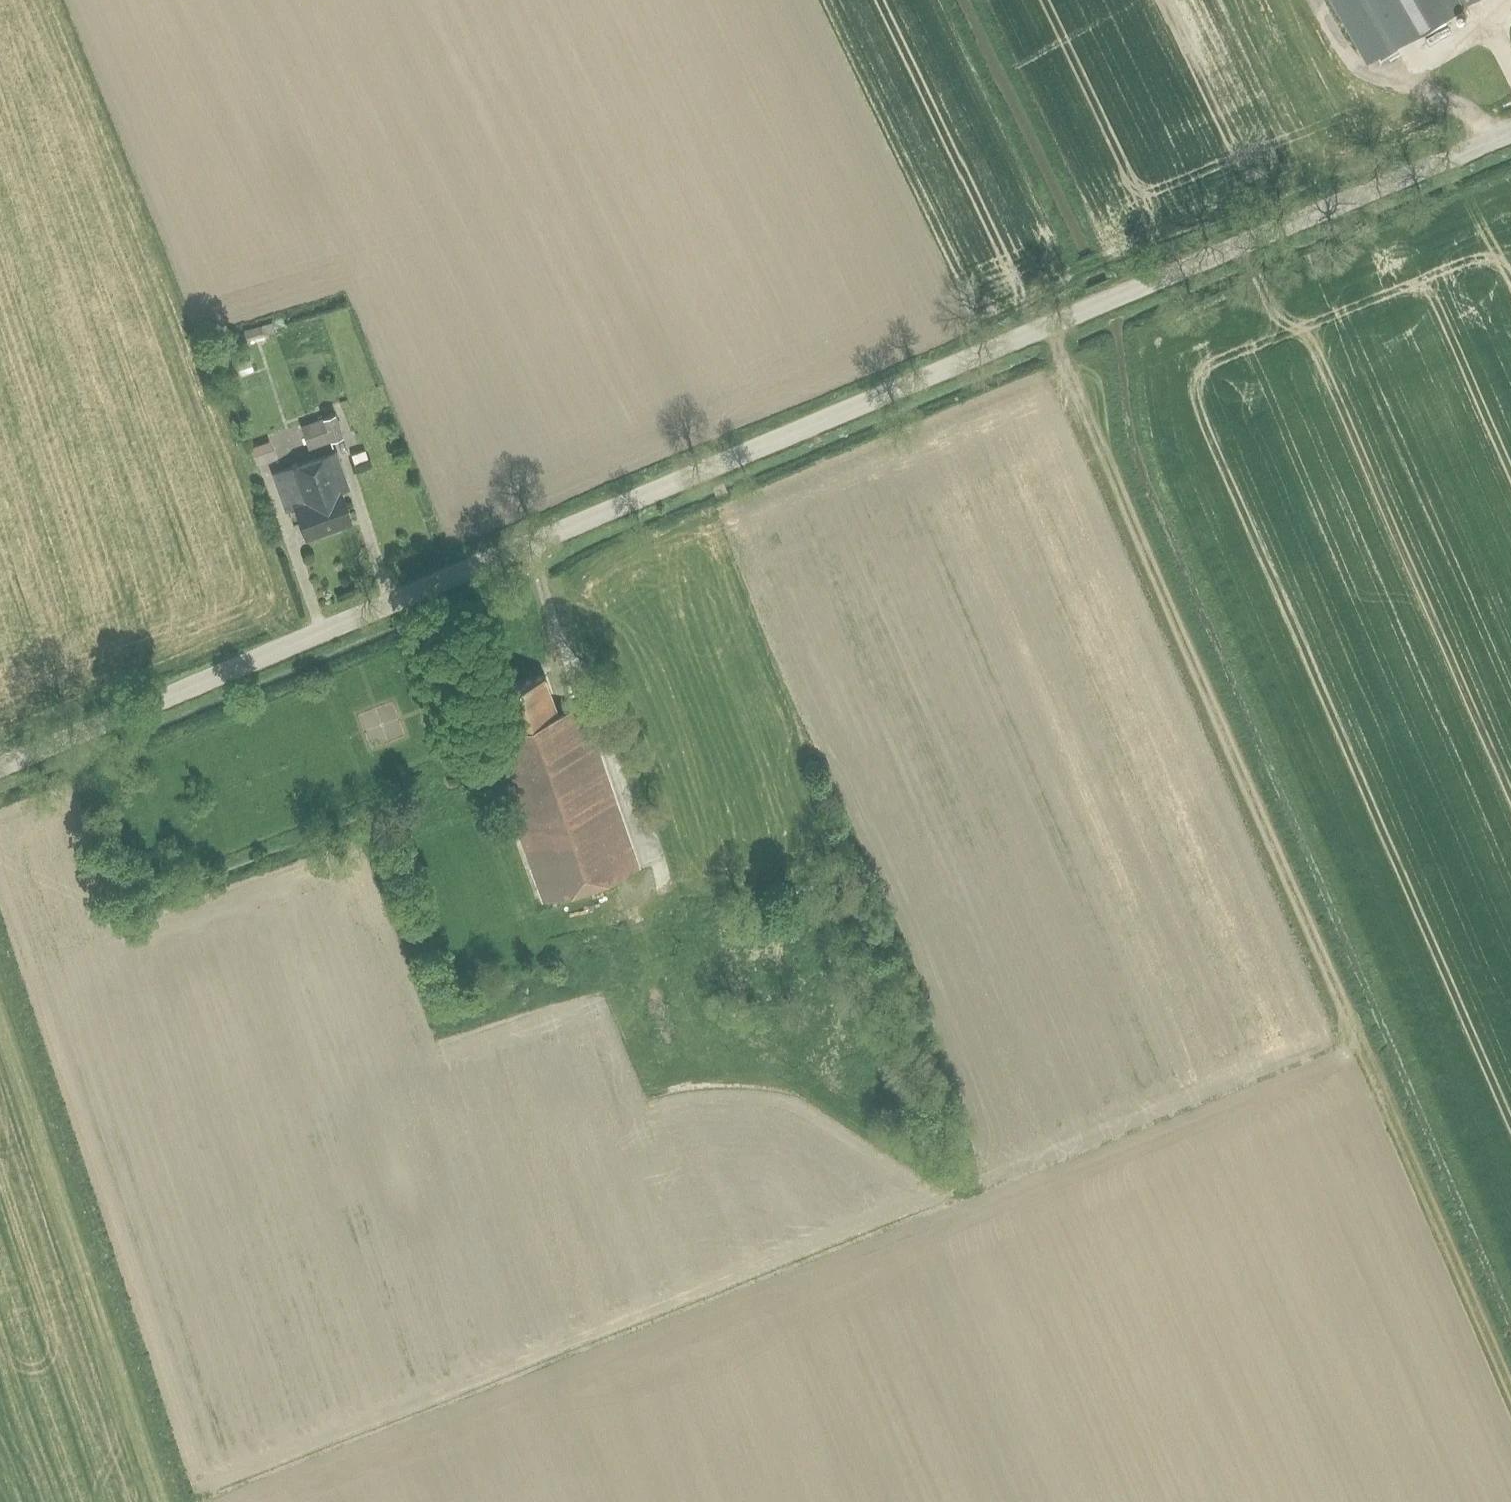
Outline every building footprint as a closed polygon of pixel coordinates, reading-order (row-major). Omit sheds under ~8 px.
[(1384,45),(1470,0),(1361,0),(1384,45)] [(245,329),(249,343),(277,335),(273,321),(245,329)] [(330,440),(344,435),(337,414),(323,419),(330,440)] [(323,419),(302,426),(310,450),(331,444),(330,440),(323,419)] [(258,462),(276,456),(270,440),(252,446),(258,462)] [(337,451),(274,472),(285,504),(295,501),(307,536),(353,521),(343,491),(350,488),(337,451)] [(496,691),(509,731),(559,715),(546,675),(496,691)] [(509,731),(495,735),(547,898),(640,868),(587,705),(559,715),(509,731)]
